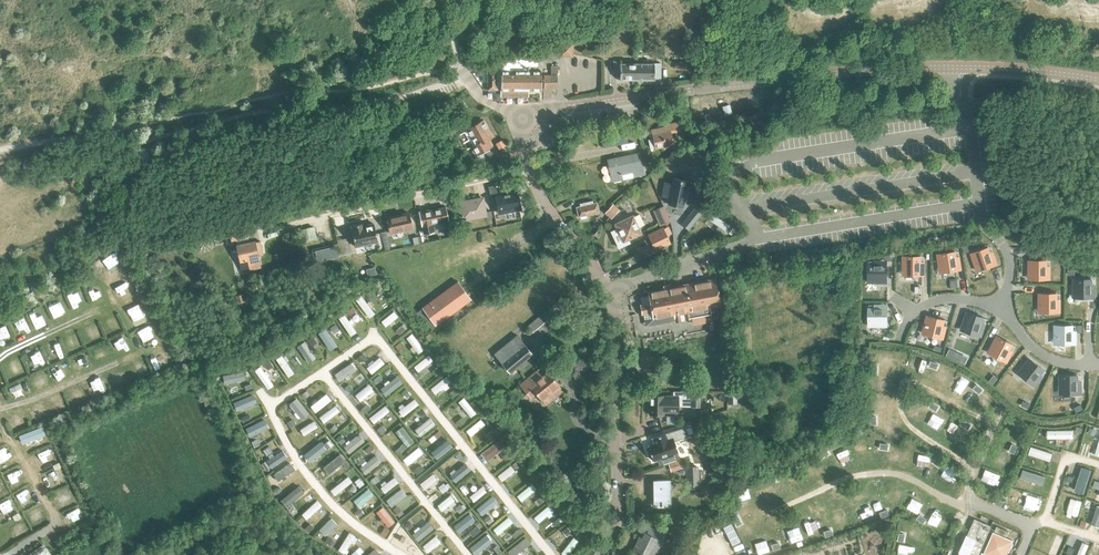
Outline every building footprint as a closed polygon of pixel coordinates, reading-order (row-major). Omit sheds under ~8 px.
[(528,87),(537,87),(537,65),(537,55),(501,55),(501,65),(487,65),(487,89),(496,89),(496,88),(501,88),(501,96),(528,96),(528,87)] [(636,82),(636,62),(631,62),(631,60),(625,60),(625,62),(619,62),(619,79),(632,79),(632,82),(636,82)] [(636,62),(636,82),(642,82),(642,79),(660,79),(660,62),(649,62),(649,60),(643,60),(643,62),(636,62)] [(557,74),(558,74),(558,66),(551,66),(551,74),(544,74),(543,87),(557,87),(557,74)] [(490,145),(486,148),(483,141),(492,136),(483,120),(467,129),(475,144),(475,145),(479,152),(476,154),(491,146),(490,145)] [(651,129),(655,148),(674,144),(671,132),(681,130),(679,121),(663,124),(663,126),(651,129)] [(486,164),(484,154),(475,156),(477,166),(486,164)] [(640,156),(631,158),(630,154),(607,159),(612,180),(621,178),(620,173),(632,170),(634,175),(643,173),(640,156)] [(673,178),(672,183),(665,182),(662,196),(669,197),(668,204),(682,207),(688,181),(673,178)] [(489,184),(490,190),(497,188),(496,182),(489,184)] [(517,191),(496,195),(498,208),(504,207),(505,212),(520,210),(517,191)] [(462,220),(486,215),(483,198),(474,199),(474,200),(469,201),(469,200),(459,202),(462,220)] [(596,202),(593,203),(592,200),(580,203),(580,206),(576,206),(578,216),(598,211),(596,202)] [(605,213),(612,219),(620,210),(613,204),(605,213)] [(653,210),(659,226),(670,221),(663,205),(653,210)] [(433,223),(448,220),(446,207),(430,210),(430,209),(420,211),(425,233),(434,231),(433,223)] [(681,223),(687,226),(694,215),(688,211),(681,223)] [(386,217),(390,233),(412,228),(409,212),(386,217)] [(725,231),(729,225),(713,214),(709,220),(708,219),(704,224),(721,235),(725,231)] [(618,229),(612,232),(619,247),(625,244),(629,242),(628,239),(641,233),(632,215),(615,223),(617,228),(618,229)] [(363,223),(351,225),(352,228),(351,229),(355,246),(377,241),(376,234),(376,233),(374,224),(371,224),(370,224),(371,226),(367,227),(366,225),(363,226),(363,223)] [(260,240),(252,242),(248,225),(230,229),(233,239),(237,238),(244,271),(261,267),(258,255),(264,254),(260,240)] [(662,228),(648,235),(652,242),(655,249),(669,243),(666,235),(670,233),(668,227),(663,229),(662,228)] [(994,265),(987,248),(981,250),(971,254),(975,265),(979,264),(980,269),(987,267),(987,268),(994,265)] [(957,270),(955,251),(948,253),(937,255),(939,267),(943,266),(944,272),(950,271),(957,270)] [(920,275),(920,256),(913,256),(913,257),(903,257),(903,269),(907,269),(907,275),(913,275),(920,275)] [(1046,279),(1046,260),(1039,260),(1039,261),(1028,261),(1028,273),(1032,273),(1032,279),(1039,279),(1046,279)] [(886,279),(886,272),(887,272),(887,265),(868,265),(868,272),(868,283),(880,283),(880,279),(886,279)] [(376,273),(375,266),(366,268),(367,275),(376,273)] [(691,317),(711,313),(710,307),(719,305),(714,278),(648,291),(649,295),(640,296),(642,306),(641,306),(642,311),(643,311),(645,325),(674,320),(675,321),(691,318),(691,317)] [(1091,298),(1091,279),(1084,279),(1073,279),(1073,292),(1077,292),(1077,298),(1084,298),(1091,298)] [(458,280),(423,307),(436,325),(472,298),(458,280)] [(362,307),(377,296),(373,291),(365,297),(363,295),(358,299),(359,301),(358,302),(362,307)] [(1056,312),(1056,293),(1049,293),(1049,294),(1038,294),(1038,306),(1042,306),(1042,312),(1049,312),(1056,312)] [(383,297),(370,307),(374,312),(378,309),(380,312),(383,309),(381,307),(386,303),(383,297)] [(887,322),(887,316),(887,308),(868,308),(868,316),(869,316),(869,326),(881,326),(881,322),(887,322)] [(330,314),(344,331),(349,327),(341,316),(343,315),(340,311),(338,313),(336,310),(330,314)] [(391,311),(374,326),(378,331),(395,316),(391,311)] [(977,335),(983,318),(976,315),(976,316),(966,313),(962,324),(966,325),(964,331),(971,333),(977,335)] [(939,338),(944,320),(937,318),(927,316),(924,328),(928,329),(926,334),(933,336),(932,336),(939,338)] [(1072,344),(1072,325),(1065,325),(1065,326),(1054,325),(1054,338),(1058,338),(1058,344),(1065,344),(1072,344)] [(316,331),(324,343),(329,339),(324,332),(326,330),(324,327),(321,329),(320,327),(316,331)] [(400,330),(385,343),(390,348),(405,335),(400,330)] [(494,354),(509,373),(532,354),(517,335),(494,354)] [(1003,361),(1012,344),(1006,341),(996,336),(991,347),(994,349),(991,354),(997,357),(1003,361)] [(281,346),(292,359),(297,355),(291,348),(293,346),(290,342),(288,344),(286,341),(281,346)] [(422,347),(405,359),(409,364),(416,360),(418,362),(425,357),(423,354),(426,352),(422,347)] [(306,357),(318,372),(324,367),(321,364),(323,362),(319,357),(317,360),(311,353),(306,357)] [(356,354),(342,366),(347,371),(353,365),(355,367),(359,364),(357,362),(360,359),(356,354)] [(276,371),(264,356),(259,360),(270,375),(276,371)] [(1032,384),(1043,369),(1038,365),(1037,365),(1029,359),(1022,368),(1025,371),(1021,375),(1026,379),(1026,380),(1032,384)] [(337,368),(325,379),(330,385),(343,374),(337,368)] [(219,380),(236,376),(235,369),(218,374),(219,380)] [(547,371),(540,376),(535,370),(520,384),(531,397),(536,392),(546,404),(563,390),(547,371)] [(247,386),(263,381),(260,373),(252,376),(251,374),(245,376),(245,378),(244,379),(247,386)] [(375,373),(362,383),(366,388),(369,386),(371,389),(377,384),(375,382),(379,378),(375,373)] [(1077,394),(1077,375),(1070,375),(1070,376),(1059,376),(1059,388),(1063,388),(1063,394),(1070,394),(1077,394)] [(433,380),(419,392),(423,397),(431,390),(433,392),(436,389),(435,387),(438,385),(433,380)] [(456,385),(468,400),(474,396),(461,381),(456,385)] [(308,397),(320,387),(316,383),(311,387),(309,385),(303,390),(304,392),(308,397)] [(387,388),(372,401),(376,406),(384,400),(386,403),(391,399),(389,396),(391,394),(387,388)] [(736,390),(728,390),(728,403),(737,403),(736,396),(736,390)] [(261,409),(278,397),(273,391),(264,398),(262,396),(258,399),(260,401),(257,403),(261,409)] [(690,406),(699,406),(700,391),(673,391),(673,395),(649,394),(649,414),(663,414),(663,411),(677,411),(678,399),(691,400),(690,406)] [(229,402),(235,417),(243,414),(240,406),(242,405),(240,399),(237,400),(236,399),(229,402)] [(321,416),(334,405),(330,400),(326,403),(324,401),(320,405),(322,407),(317,411),(321,416)] [(475,412),(458,426),(463,432),(479,418),(475,412)] [(337,431),(348,422),(344,417),(339,421),(337,419),(333,423),(334,425),(332,427),(337,431)] [(963,419),(961,424),(967,428),(970,423),(963,419)] [(256,420),(241,429),(245,434),(260,425),(256,420)] [(401,438),(417,425),(413,420),(403,428),(401,426),(397,428),(399,431),(397,432),(401,438)] [(290,441),(303,433),(300,427),(293,431),(292,429),(286,432),(287,435),(290,441)] [(386,428),(373,439),(377,444),(383,438),(385,441),(391,436),(388,434),(390,433),(389,432),(391,430),(390,428),(387,430),(386,428)] [(648,448),(647,447),(650,454),(651,454),(653,459),(662,456),(664,463),(675,460),(678,459),(676,453),(680,451),(677,441),(690,437),(687,428),(655,438),(656,445),(648,447),(648,448)] [(465,451),(481,438),(476,432),(460,444),(465,451)] [(501,432),(487,444),(491,449),(499,443),(501,444),(505,441),(503,439),(505,437),(501,432)] [(883,439),(880,444),(886,447),(889,443),(883,439)] [(300,447),(309,461),(315,456),(310,450),(312,448),(309,445),(307,446),(305,443),(300,447)] [(354,448),(364,460),(369,456),(364,450),(367,449),(362,444),(360,445),(359,444),(354,448)] [(433,446),(417,458),(421,464),(437,451),(433,446)] [(481,446),(466,458),(471,463),(479,457),(481,459),(487,454),(485,452),(485,451),(481,446)] [(306,464),(295,449),(289,454),(295,461),(293,463),(296,467),(298,465),(300,468),(306,464)] [(267,452),(252,458),(255,464),(270,458),(267,452)] [(521,452),(506,463),(510,469),(525,457),(521,452)] [(413,458),(401,469),(405,473),(410,469),(411,471),(415,468),(413,466),(415,465),(415,464),(416,463),(413,458)] [(668,463),(671,472),(684,467),(682,459),(668,463)] [(685,466),(686,486),(699,485),(698,466),(685,466)] [(258,483),(276,474),(273,468),(269,470),(268,467),(264,469),(265,472),(254,477),(258,486),(260,486),(258,483)] [(500,468),(485,481),(490,486),(505,473),(500,468)] [(305,485),(316,478),(312,472),(301,480),(305,485)] [(424,474),(412,485),(417,490),(429,480),(424,474)] [(371,476),(359,485),(364,491),(370,486),(372,489),(378,484),(371,476)] [(526,476),(512,492),(518,498),(533,482),(526,476)] [(461,477),(446,491),(451,496),(459,488),(461,490),(465,487),(463,485),(465,482),(461,477)] [(662,505),(670,505),(669,480),(658,480),(658,482),(653,482),(653,488),(654,488),(654,499),(662,499),(662,505)] [(315,503),(329,493),(325,487),(311,497),(315,503)] [(395,487),(390,491),(399,503),(404,499),(400,493),(402,492),(399,487),(397,489),(395,487)] [(276,508),(294,497),(290,491),(272,501),(276,508)] [(354,494),(343,503),(347,509),(351,505),(353,507),(358,503),(356,501),(358,500),(354,494)] [(477,497),(462,510),(466,515),(481,502),(477,497)] [(450,501),(436,513),(440,518),(445,515),(447,518),(453,513),(451,510),(453,508),(450,505),(452,504),(450,501)] [(544,501),(539,506),(552,521),(558,516),(550,508),(553,505),(549,501),(546,503),(544,501)] [(535,511),(524,523),(529,528),(540,516),(535,511)] [(386,527),(372,513),(367,518),(381,531),(386,527)] [(286,518),(297,530),(302,526),(290,514),(286,518)] [(426,515),(414,525),(418,530),(422,527),(424,529),(430,524),(428,522),(431,520),(426,515)] [(920,515),(917,519),(923,523),(926,519),(920,515)] [(493,516),(476,532),(481,538),(484,535),(486,537),(490,533),(488,532),(499,522),(493,516)] [(463,520),(450,529),(454,535),(461,530),(463,533),(469,529),(467,526),(468,525),(463,520)] [(313,523),(299,538),(304,543),(318,528),(313,523)] [(664,534),(649,527),(646,533),(645,532),(642,538),(639,536),(632,551),(641,554),(653,554),(664,534)] [(440,531),(428,541),(432,546),(438,541),(440,544),(444,540),(442,538),(444,536),(440,531)] [(508,532),(493,546),(498,551),(499,550),(501,552),(504,548),(503,546),(512,538),(508,532)] [(993,532),(983,554),(987,554),(1006,554),(1013,540),(993,532)] [(570,553),(584,539),(579,534),(565,548),(570,553)] [(334,544),(328,538),(316,550),(321,554),(323,554),(334,544)] [(31,554),(48,554),(50,554),(45,546),(31,554)]
